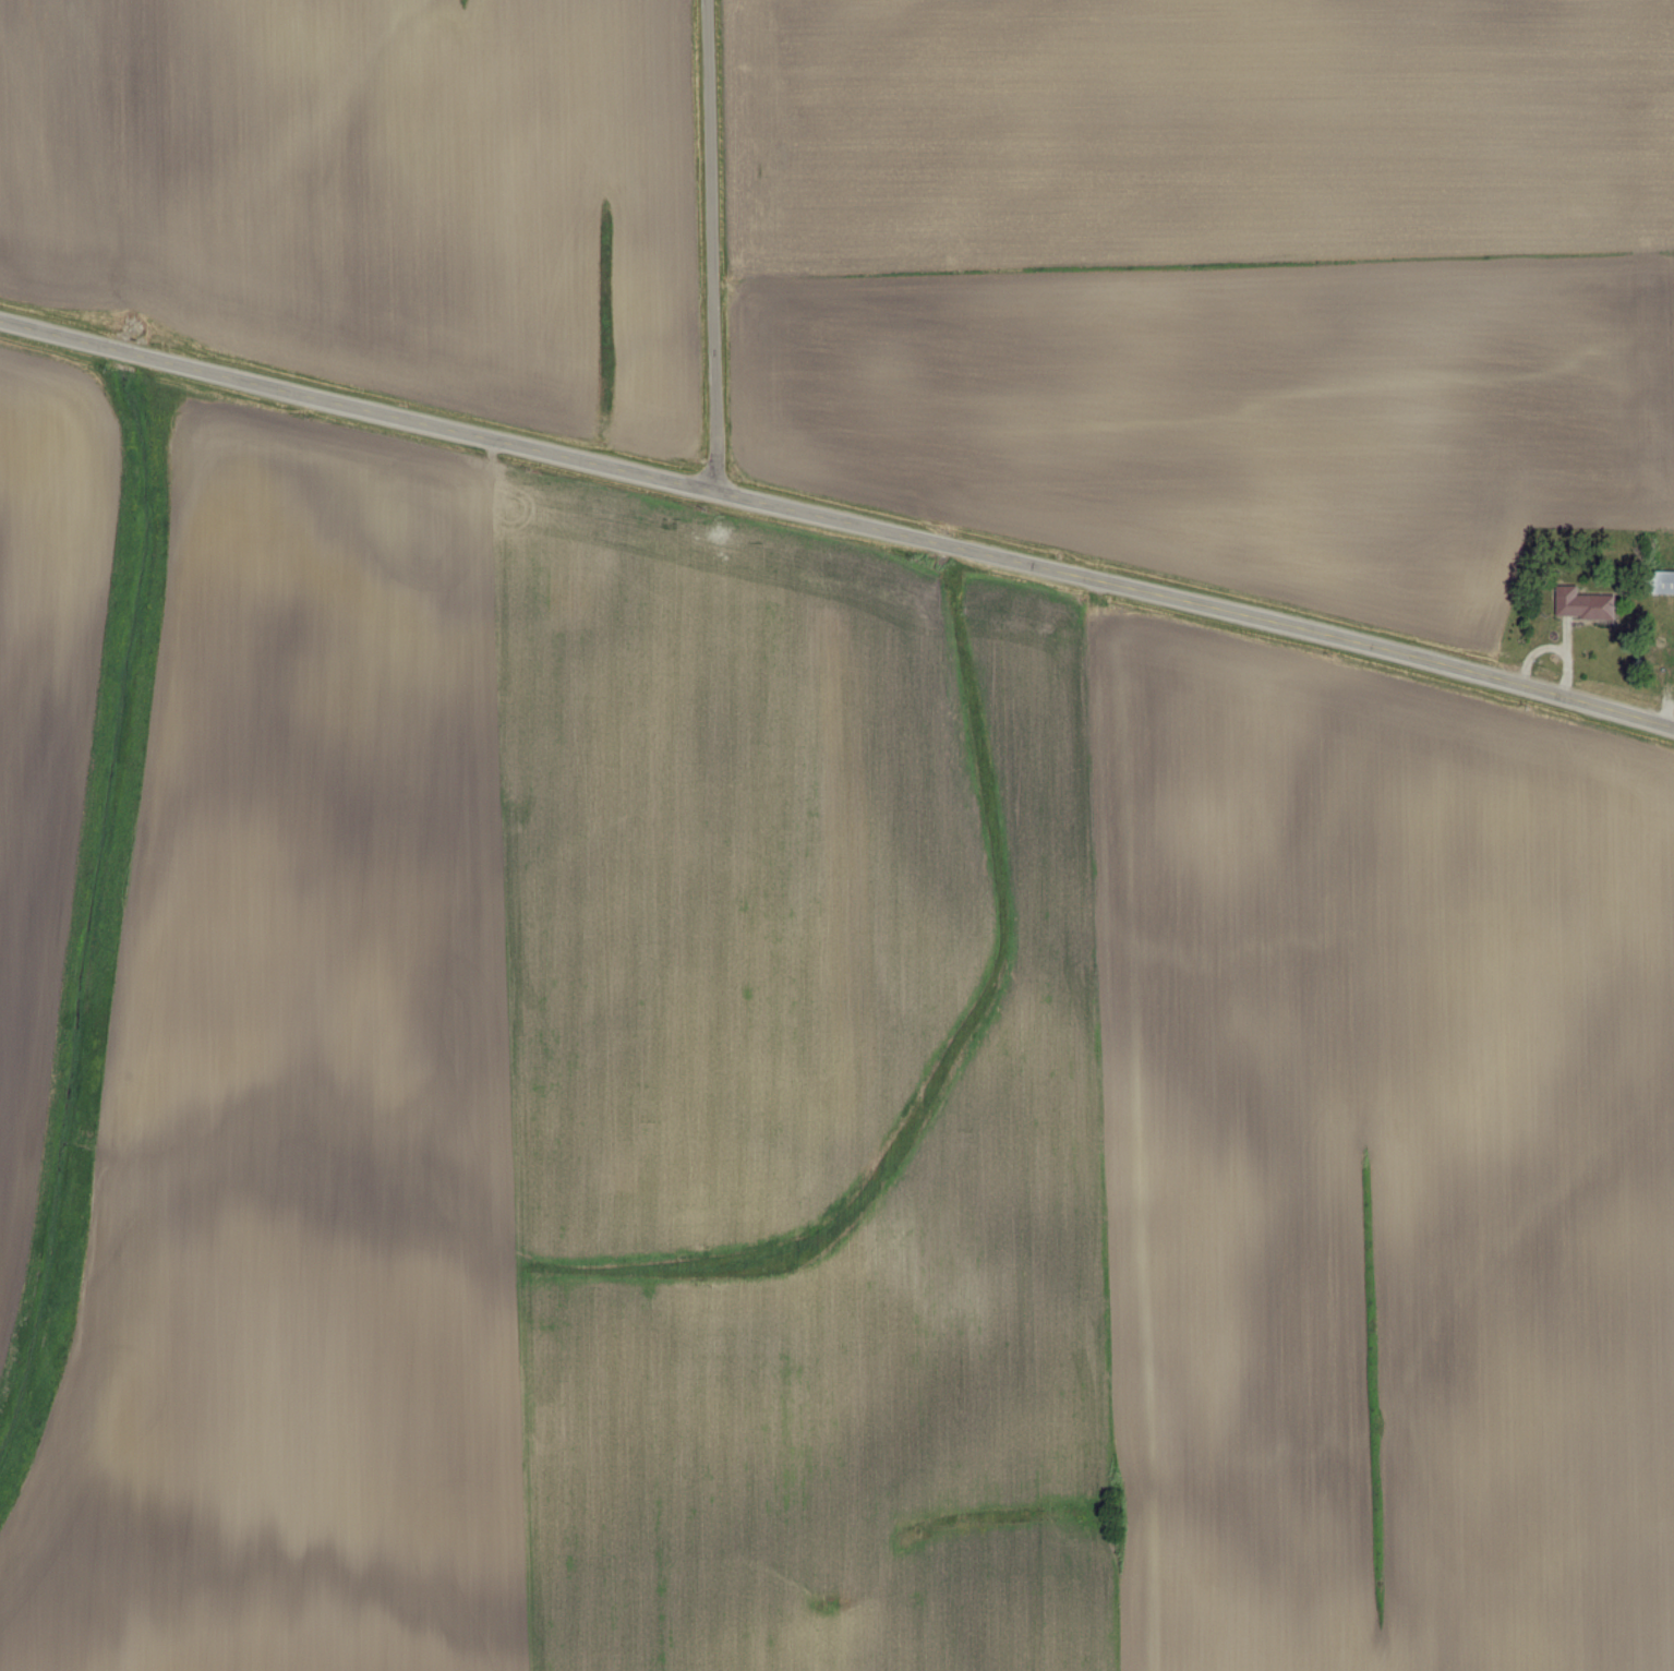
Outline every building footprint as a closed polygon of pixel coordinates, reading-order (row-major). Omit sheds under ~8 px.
[(1558,618),(1580,618),(1581,589),(1558,589),(1558,618)]
